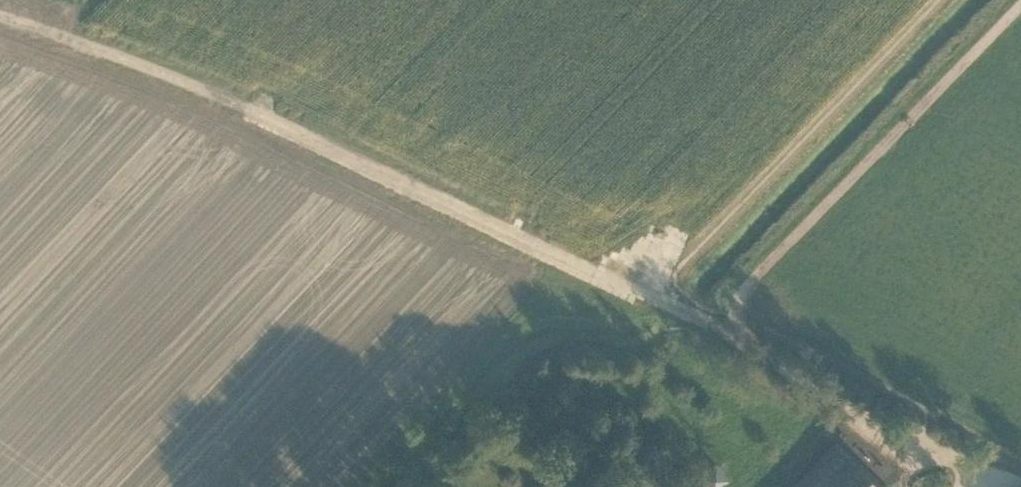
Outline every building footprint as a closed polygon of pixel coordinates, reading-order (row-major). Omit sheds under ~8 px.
[(836,439),(791,486),(886,486),(836,439)] [(703,474),(713,486),(717,486),(729,477),(718,462),(703,474)]
